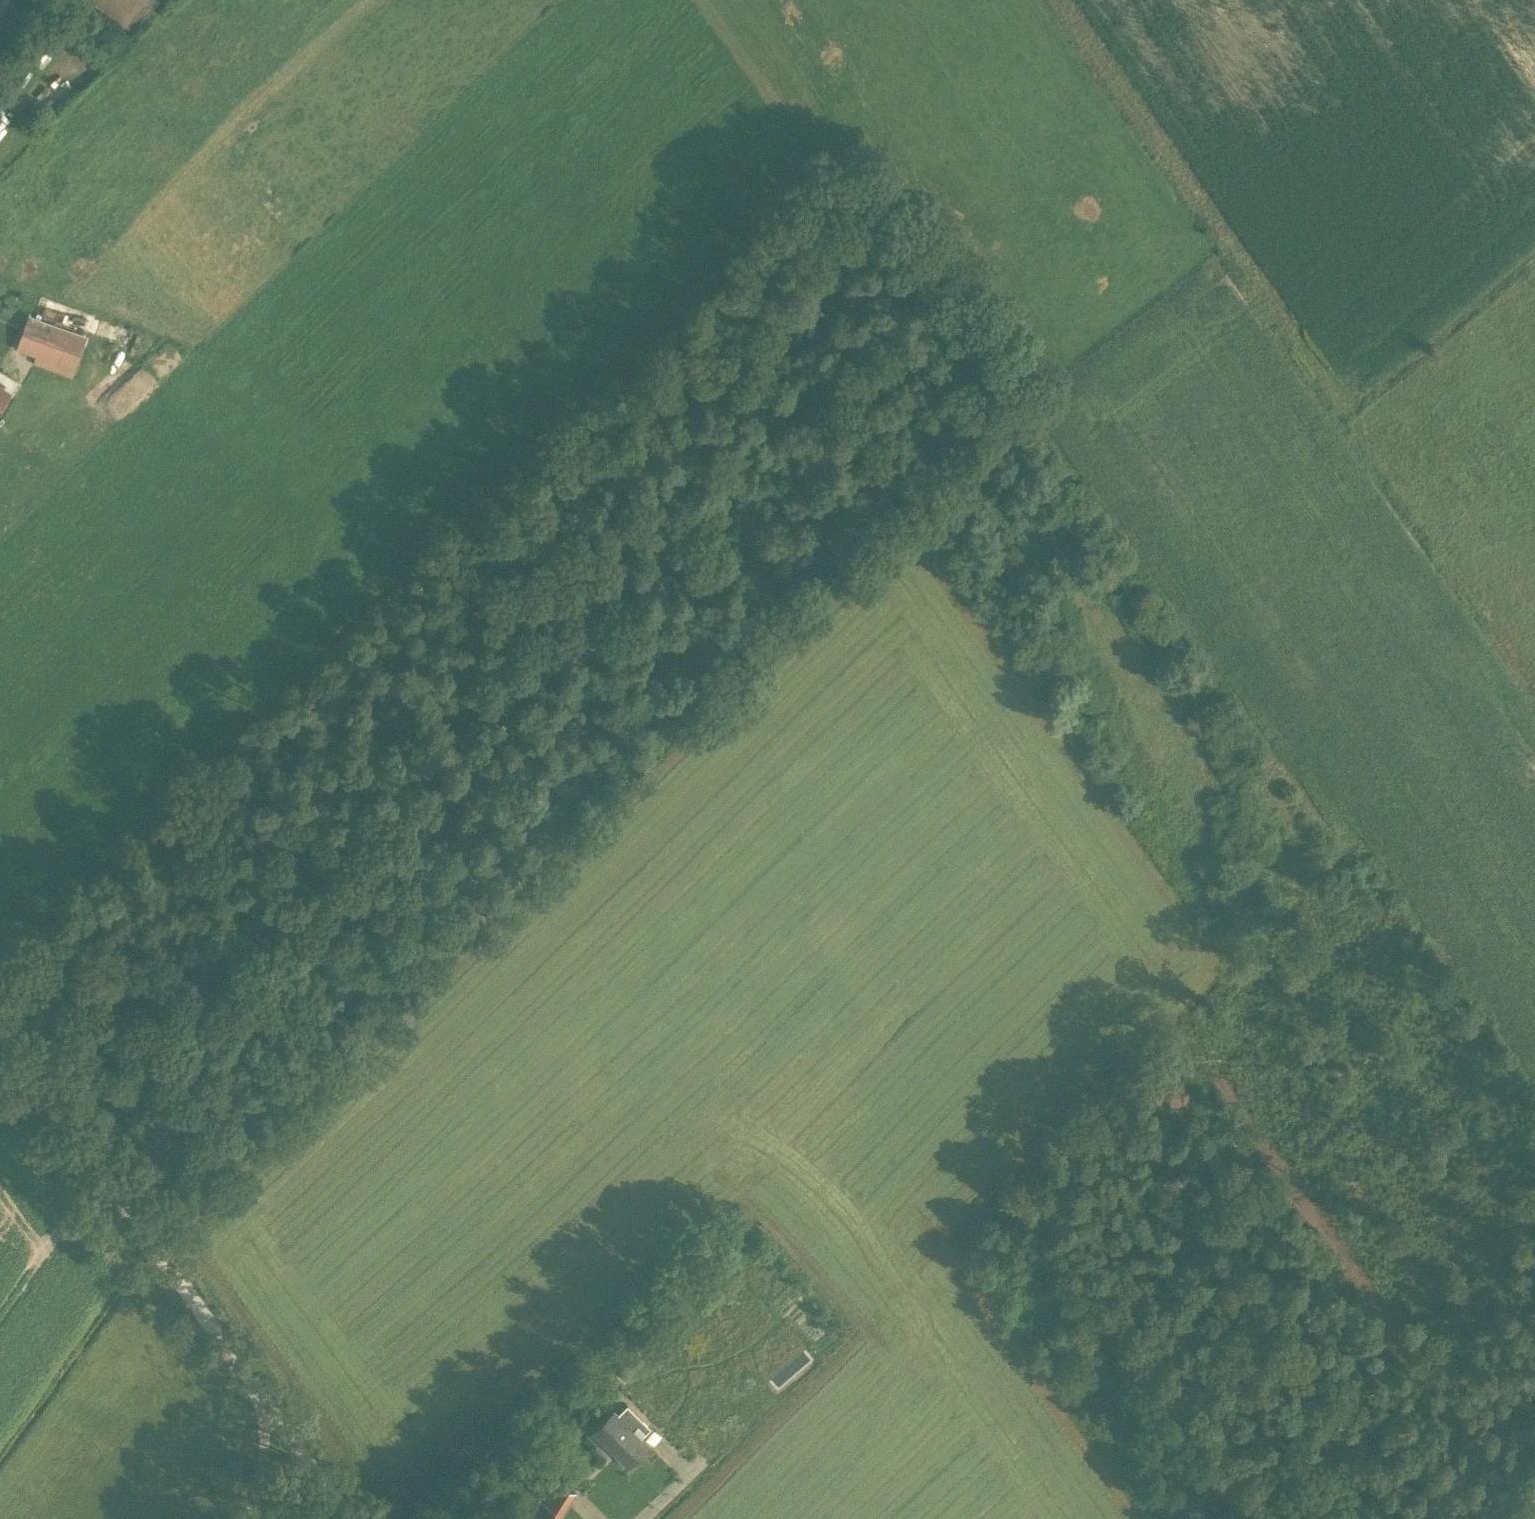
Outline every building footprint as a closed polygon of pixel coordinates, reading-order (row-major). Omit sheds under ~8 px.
[(37,355),(34,362),(73,376),(88,335),(30,313),(17,347),(37,355)] [(0,383),(0,411),(12,391),(0,383)] [(618,1414),(615,1410),(595,1430),(629,1465),(649,1445),(642,1437),(652,1427),(629,1404),(618,1414)] [(541,1518),(559,1518),(576,1491),(559,1480),(546,1502),(550,1504),(541,1518)]
